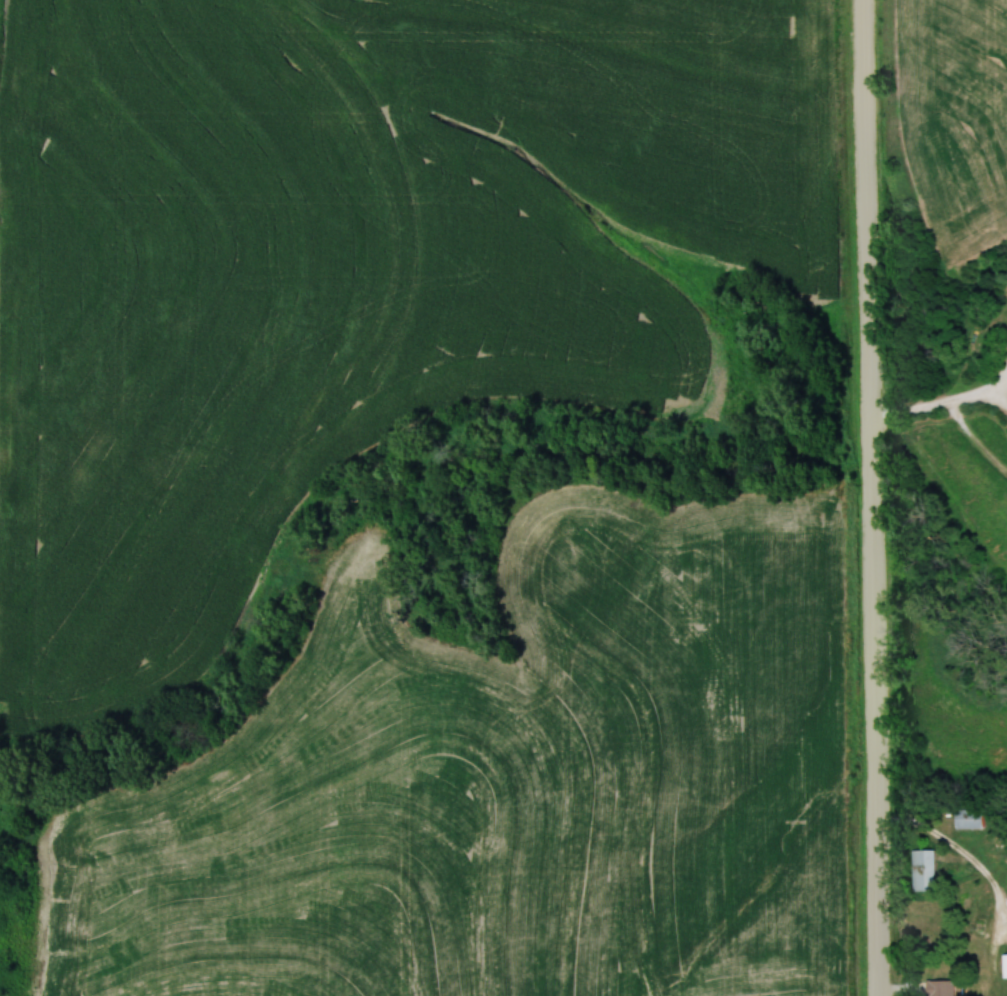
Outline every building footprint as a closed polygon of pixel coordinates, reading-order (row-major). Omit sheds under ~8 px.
[(953,829),(980,829),(980,811),(953,811),(953,829)] [(910,892),(933,892),(933,851),(910,851),(910,892)] [(925,981),(925,995),(951,995),(951,981),(925,981)]
